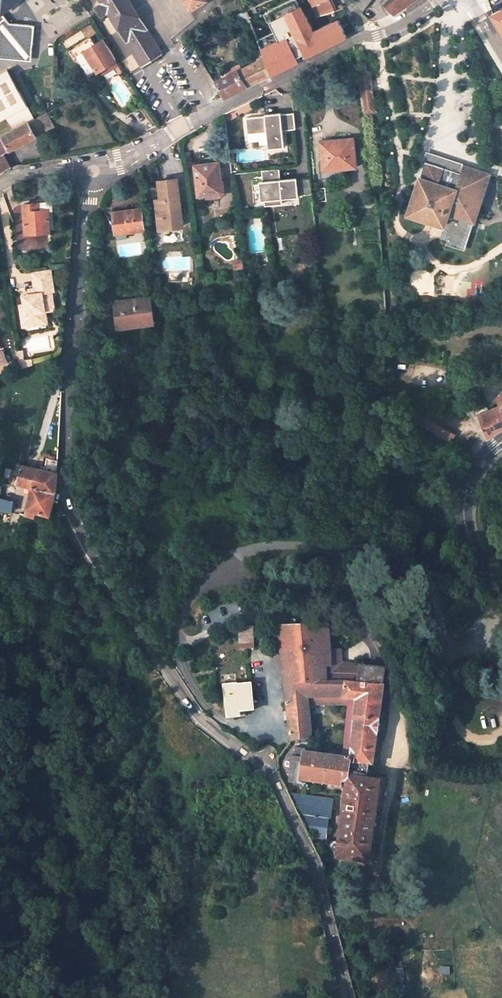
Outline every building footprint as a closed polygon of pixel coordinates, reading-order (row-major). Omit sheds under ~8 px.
[(3,14),(20,0),(0,0),(0,59),(14,60),(15,45),(14,43),(17,40),(18,42),(34,44),(35,28),(33,26),(11,24),(3,14)] [(131,0),(102,0),(103,2),(96,6),(102,15),(109,11),(124,36),(145,23),(131,0)] [(191,10),(207,0),(185,0),(191,10)] [(330,0),(324,0),(313,6),(318,17),(326,13),(335,10),(330,0)] [(356,3),(364,9),(371,0),(358,0),(356,3)] [(385,3),(394,14),(407,6),(414,1),(416,0),(388,0),(385,3)] [(248,16),(254,13),(252,7),(246,10),(248,16)] [(492,14),(501,30),(501,9),(492,14)] [(350,19),(336,26),(332,25),(326,13),(318,17),(313,18),(316,24),(328,47),(341,40),(357,31),(350,19)] [(268,37),(262,20),(252,24),(258,41),(268,37)] [(158,45),(145,23),(124,36),(138,57),(158,45)] [(316,24),(289,38),(292,44),(281,49),(278,40),(260,48),(264,57),(270,75),(283,68),(310,55),(328,47),(316,24)] [(113,62),(116,60),(103,39),(95,44),(91,38),(72,49),(89,76),(99,70),(113,62)] [(14,43),(15,45),(14,60),(32,62),(34,44),(18,42),(17,40),(14,43)] [(158,45),(138,57),(143,65),(163,53),(158,45)] [(227,76),(215,82),(224,97),(250,84),(270,75),(264,57),(237,71),(227,76)] [(103,76),(116,68),(113,62),(99,70),(103,76)] [(235,67),(225,72),(227,76),(237,71),(235,67)] [(8,70),(0,75),(0,120),(6,116),(14,130),(35,118),(8,70)] [(364,74),(358,75),(363,114),(373,112),(370,85),(365,85),(364,74)] [(187,78),(179,82),(192,109),(201,105),(187,78)] [(54,128),(49,117),(47,114),(46,112),(35,118),(14,130),(0,137),(0,173),(5,170),(10,167),(7,163),(5,164),(0,155),(4,153),(36,135),(35,133),(41,130),(44,134),(54,128)] [(284,147),(282,131),(295,129),(294,113),(281,114),(281,113),(265,115),(265,116),(246,118),(247,134),(267,132),(268,148),(284,147)] [(356,168),(353,138),(332,141),(333,146),(321,147),(323,174),(330,174),(330,171),(356,168)] [(461,172),(463,165),(427,152),(424,160),(427,162),(461,172)] [(5,164),(7,163),(10,167),(12,166),(4,153),(0,155),(5,164)] [(466,246),(490,173),(463,165),(461,172),(427,162),(424,172),(422,177),(419,176),(408,212),(445,225),(441,238),(466,246)] [(220,170),(219,163),(195,166),(199,196),(207,194),(208,198),(221,196),(224,192),(223,182),(221,181),(223,175),(222,169),(220,170)] [(283,203),(282,198),(299,196),(298,195),(313,193),(311,178),(297,179),(297,178),(281,180),(279,168),(262,170),(263,181),(260,182),(262,200),(265,200),(265,205),(283,203)] [(183,226),(178,179),(159,181),(161,200),(155,201),(159,229),(183,226)] [(51,202),(23,204),(26,234),(50,231),(50,228),(53,228),(51,202)] [(144,230),(141,209),(131,210),(132,213),(128,213),(127,211),(113,212),(116,233),(127,232),(144,230)] [(285,237),(278,238),(279,249),(286,248),(285,237)] [(19,308),(23,329),(39,326),(37,315),(45,313),(52,312),(54,309),(51,293),(54,293),(50,272),(32,275),(35,291),(29,292),(30,298),(27,300),(23,301),(24,307),(19,308)] [(150,297),(130,300),(130,304),(115,305),(118,328),(143,325),(143,322),(154,321),(150,297)] [(48,325),(45,313),(37,315),(39,326),(48,325)] [(18,361),(20,368),(32,364),(31,359),(18,361)] [(479,414),(489,435),(495,431),(501,427),(501,404),(479,414)] [(442,425),(437,432),(451,439),(455,432),(442,425)] [(32,486),(27,508),(22,506),(20,513),(36,517),(38,510),(51,513),(58,491),(59,459),(47,457),(45,470),(32,467),(27,484),(32,486)] [(21,483),(26,466),(22,465),(17,482),(21,483)] [(26,466),(21,483),(27,484),(32,467),(26,466)] [(11,511),(13,502),(0,499),(0,509),(11,511)] [(160,594),(152,599),(160,609),(164,606),(162,604),(165,602),(160,594)] [(331,651),(330,624),(277,626),(285,693),(287,708),(290,741),(312,738),(309,706),(349,705),(349,700),(357,701),(351,759),(344,758),(305,753),(305,750),(295,748),(294,759),(291,758),(286,762),(286,766),(290,771),(292,771),(290,782),(301,784),(301,780),(343,785),(343,782),(348,782),(337,858),(370,862),(381,782),(367,779),(370,765),(373,765),(385,685),(383,684),(385,670),(353,664),(348,670),(342,665),(342,663),(341,650),(331,651)] [(253,627),(240,627),(240,647),(254,647),(253,627)] [(237,685),(225,686),(228,717),(240,716),(240,712),(245,711),(254,709),(251,685),(237,686),(237,685)] [(349,700),(344,758),(351,759),(357,701),(349,700)] [(330,819),(333,800),(293,795),(315,837),(326,839),(329,818),(330,819)]
